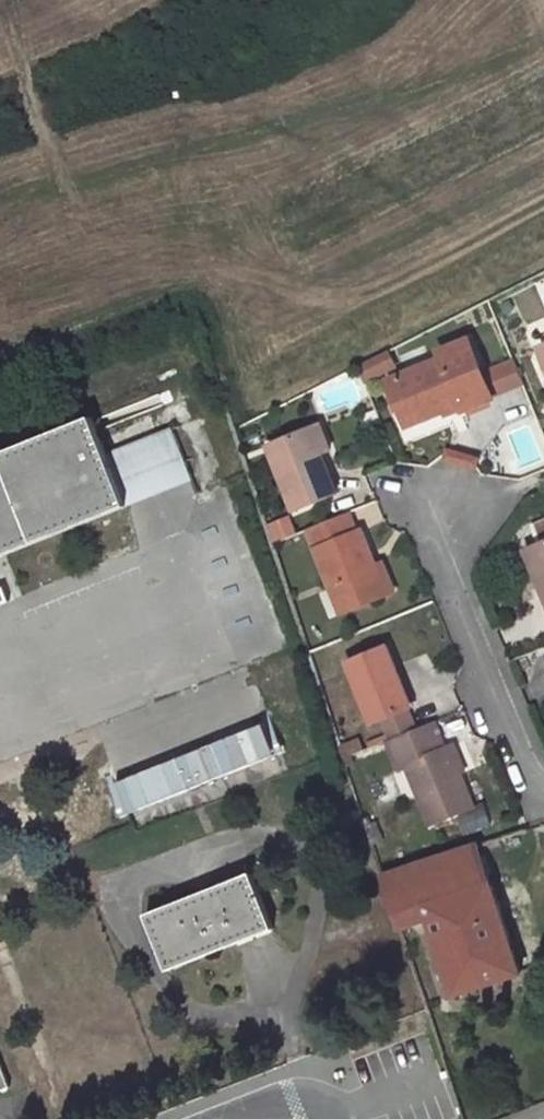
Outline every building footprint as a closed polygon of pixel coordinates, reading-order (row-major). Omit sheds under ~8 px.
[(493,399),(468,340),(439,352),(442,359),(427,365),(429,368),(410,376),(409,373),(388,381),(404,421),(424,412),(427,419),(461,405),(464,411),(493,399)] [(518,358),(496,364),(505,392),(526,386),(518,358)] [(158,433),(149,411),(98,432),(106,453),(158,433)] [(407,427),(427,419),(424,412),(404,421),(407,427)] [(128,507),(106,453),(98,432),(92,418),(0,455),(0,558),(128,507)] [(225,483),(200,419),(172,429),(193,481),(198,494),(225,483)] [(331,450),(321,425),(306,431),(316,456),(321,454),(331,450)] [(172,429),(171,427),(158,433),(106,453),(128,507),(193,481),(172,429)] [(337,495),(321,454),(316,456),(306,431),(269,446),(295,511),(337,495)] [(481,470),(485,456),(452,447),(448,461),(481,470)] [(377,568),(362,531),(357,533),(348,513),(307,529),(342,613),(381,598),(369,571),(377,568)] [(295,521),(269,524),(271,542),(297,539),(295,521)] [(535,528),(542,544),(526,551),(543,593),(543,524),(535,528)] [(393,593),(381,566),(377,568),(369,571),(381,598),(393,593)] [(5,588),(0,590),(0,606),(9,603),(5,588)] [(403,685),(387,646),(347,662),(372,724),(381,721),(407,710),(409,709),(400,686),(403,685)] [(415,730),(407,710),(381,721),(389,741),(415,730)] [(460,775),(449,747),(446,748),(435,722),(415,730),(389,741),(387,742),(399,770),(406,767),(431,826),(474,808),(460,775)] [(242,732),(127,781),(140,811),(255,762),(242,732)] [(361,752),(357,741),(340,748),(343,759),(351,756),(361,752)] [(465,772),(454,745),(449,747),(460,775),(465,772)] [(354,763),(351,756),(343,759),(346,766),(354,763)] [(378,821),(365,825),(369,838),(381,834),(378,821)] [(492,885),(479,847),(383,882),(395,917),(492,885)] [(275,930),(252,874),(214,889),(217,897),(203,902),(200,894),(146,916),(167,968),(220,947),(221,950),(236,944),(237,945),(275,930)] [(521,974),(492,885),(395,917),(399,930),(430,919),(455,995),(521,974)] [(217,897),(214,889),(200,894),(203,902),(217,897)] [(10,1088),(0,1063),(0,1092),(10,1088)]
